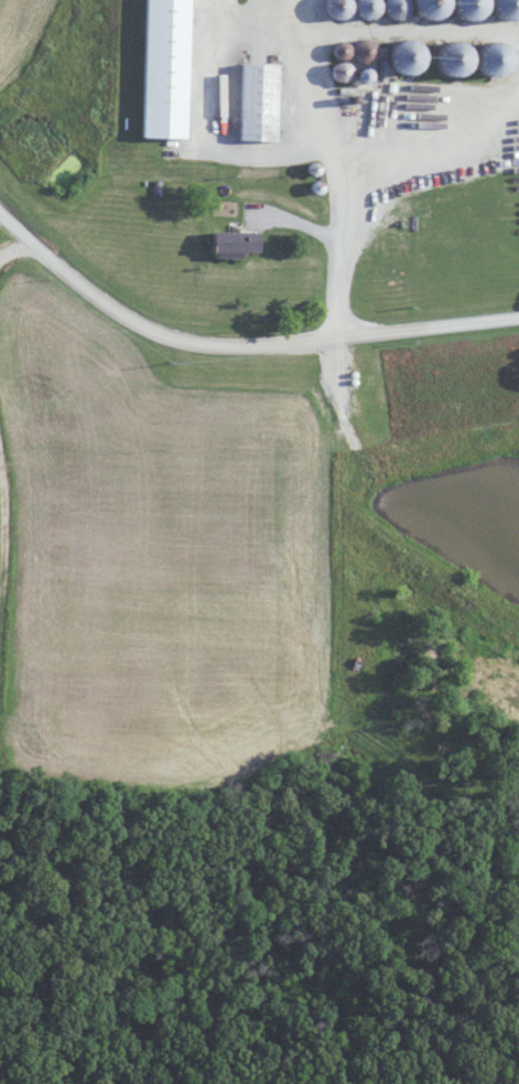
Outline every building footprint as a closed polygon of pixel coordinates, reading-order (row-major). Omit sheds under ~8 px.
[(141,139),(189,140),(192,0),(144,0),(141,139)] [(278,142),(279,65),(242,65),(241,141),(278,142)] [(261,233),(216,233),(216,258),(261,258),(261,233)]
